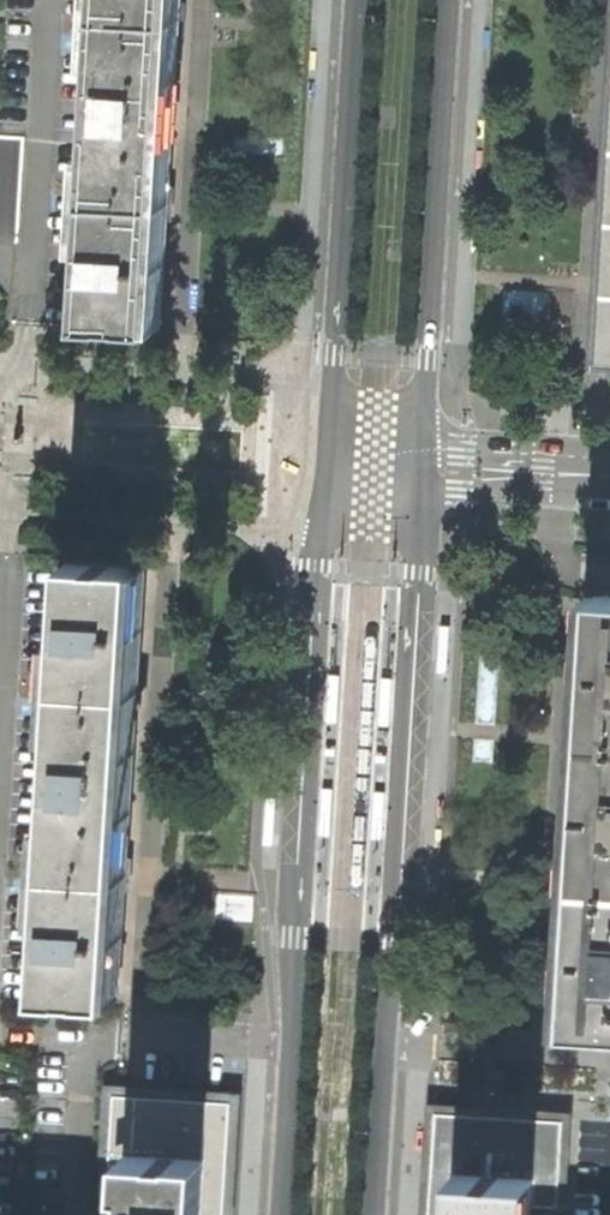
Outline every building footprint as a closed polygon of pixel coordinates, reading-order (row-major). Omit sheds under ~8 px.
[(101,15),(174,17),(175,0),(102,0),(101,15)] [(168,107),(174,17),(101,15),(90,198),(162,202),(168,107)] [(83,323),(155,326),(155,303),(162,202),(90,198),(83,323)] [(66,560),(59,684),(132,688),(133,665),(139,564),(66,560)] [(587,742),(609,744),(609,599),(596,599),(591,671),(587,742)] [(334,725),(338,725),(341,678),(331,677),(330,684),(328,725),(334,725)] [(385,681),(381,681),(379,728),(389,729),(389,723),(391,681),(385,681)] [(59,684),(48,869),(121,873),(127,781),(132,688),(59,684)] [(587,742),(582,814),(578,886),(609,889),(609,744),(587,742)] [(48,869),(41,993),(69,995),(68,1002),(85,1003),(85,1007),(110,1008),(111,997),(114,998),(121,887),(121,873),(48,869)] [(578,886),(573,958),(569,1030),(609,1033),(609,889),(578,886)] [(229,1160),(232,1102),(113,1091),(107,1194),(130,1196),(129,1214),(225,1214),(229,1160)] [(532,1206),(564,1208),(569,1123),(498,1119),(440,1115),(433,1214),(532,1214),(532,1206)]
